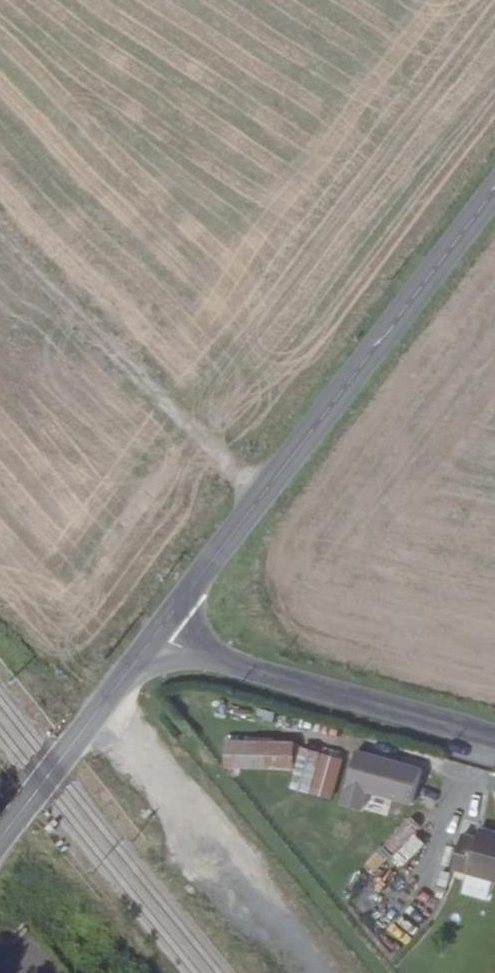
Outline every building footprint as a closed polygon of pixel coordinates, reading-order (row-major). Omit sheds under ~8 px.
[(302,749),(238,745),(237,770),(302,773),(302,749)] [(428,774),(363,757),(358,779),(421,797),(428,774)] [(376,871),(388,858),(400,869),(427,840),(405,820),(366,862),(376,871)] [(486,828),(483,838),(462,832),(452,868),(494,880),(494,831),(486,828)]
